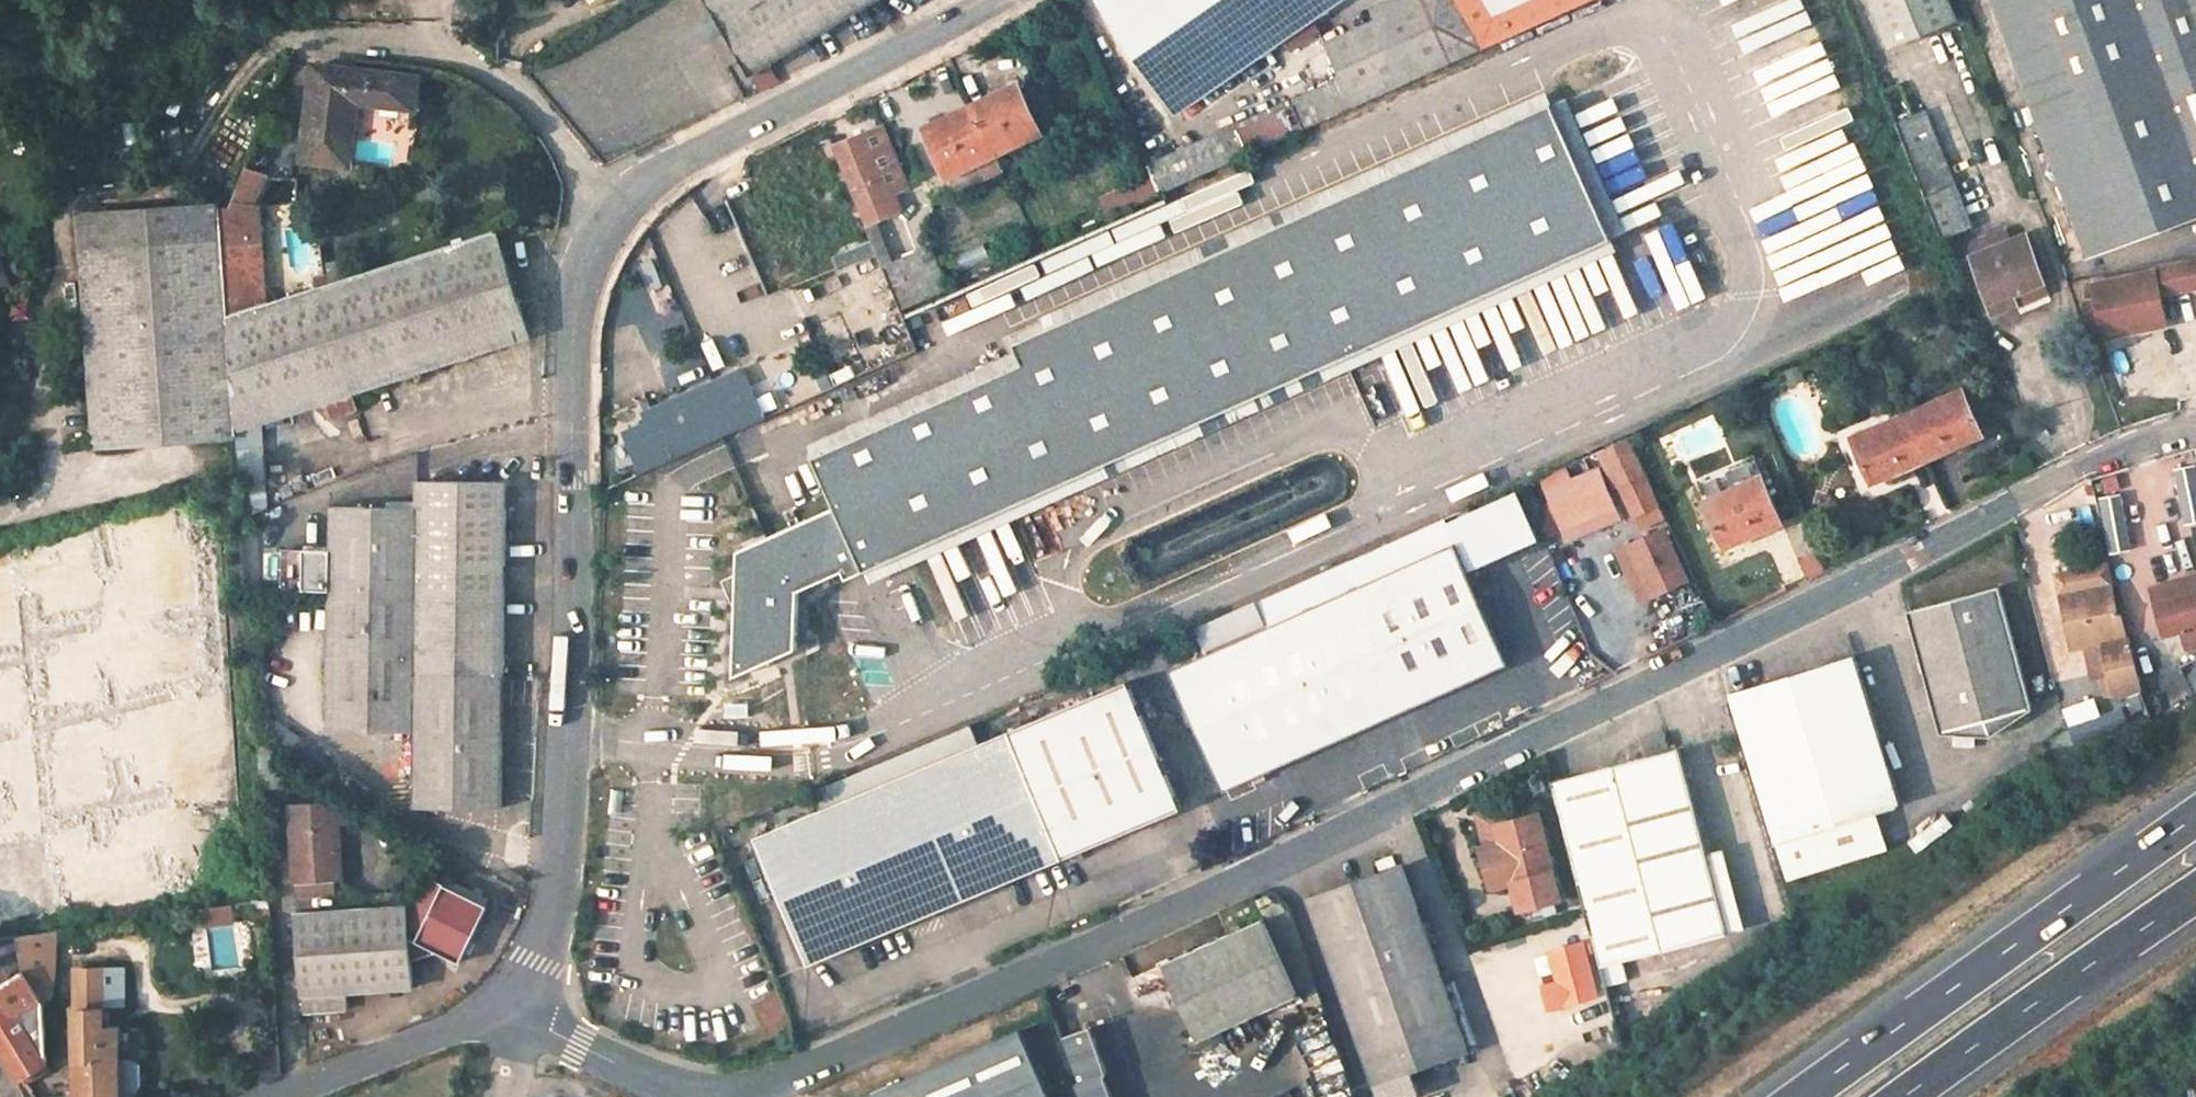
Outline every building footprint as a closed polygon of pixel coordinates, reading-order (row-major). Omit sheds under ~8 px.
[(727,32),(742,57),(751,72),(873,0),(707,0),(727,32)] [(1178,111),(1337,0),(1101,0),(1178,111)] [(1370,8),(1376,21),(1326,45),(1341,79),(1148,166),(1151,173),(1160,194),(1483,48),(1456,0),(1388,0),(1370,8)] [(1481,0),(1456,0),(1483,48),(1578,5),(1576,0),(1529,0),(1491,17),(1481,0)] [(1491,17),(1529,0),(1481,0),(1491,17)] [(1784,150),(1815,139),(1824,166),(1863,153),(1852,122),(1855,121),(1813,0),(1731,0),(1784,150)] [(1890,48),(1956,20),(1947,0),(1870,0),(1890,48)] [(2089,256),(2195,217),(2195,0),(1995,0),(2089,256)] [(727,32),(712,41),(726,64),(742,57),(727,32)] [(418,77),(316,65),(305,155),(347,160),(355,99),(414,106),(418,77)] [(1019,82),(992,94),(995,101),(1022,88),(1019,82)] [(995,153),(1042,131),(1022,88),(995,101),(992,94),(972,104),(995,153)] [(850,581),(1612,237),(1551,103),(1015,345),(1024,365),(817,458),(840,508),(742,552),(737,680),(800,651),(802,593),(846,573),(850,581)] [(956,119),(929,132),(948,176),(995,153),(972,104),(953,113),(956,119)] [(1939,236),(1969,224),(1924,111),(1894,123),(1939,236)] [(925,126),(929,132),(956,119),(953,113),(925,126)] [(859,206),(889,194),(864,132),(833,144),(840,162),(859,206)] [(805,147),(815,172),(840,162),(833,144),(830,138),(805,147)] [(840,162),(815,172),(837,225),(842,223),(850,245),(838,250),(833,252),(846,282),(828,291),(864,371),(917,347),(902,310),(883,264),(879,254),(859,206),(840,162)] [(1114,189),(1123,210),(1160,194),(1151,173),(1114,189)] [(1758,219),(1791,311),(1912,268),(1878,175),(1758,219)] [(806,176),(764,193),(776,221),(792,260),(835,242),(829,229),(806,176)] [(764,193),(752,199),(764,226),(776,221),(764,193)] [(256,200),(226,203),(220,219),(224,279),(262,277),(256,200)] [(83,214),(99,446),(235,435),(227,313),(224,279),(220,219),(219,205),(83,214)] [(837,225),(829,229),(835,242),(838,250),(850,245),(842,223),(837,225)] [(1669,227),(1635,237),(1657,307),(1691,297),(1669,227)] [(267,507),(263,421),(320,403),(325,418),(356,408),(351,393),(530,335),(495,229),(264,301),(227,313),(235,435),(241,517),(267,507)] [(2008,241),(2005,231),(1968,245),(1972,256),(2008,241)] [(2045,284),(2026,235),(2008,241),(1972,256),(1993,312),(2019,302),(2016,296),(2045,284)] [(894,247),(879,254),(883,264),(898,257),(894,247)] [(898,257),(883,264),(902,310),(935,295),(916,249),(898,257)] [(2182,263),(2184,273),(2187,286),(2195,284),(2195,260),(2182,263)] [(2154,281),(2184,273),(2182,263),(2152,269),(2154,281)] [(2092,281),(2095,299),(2085,302),(2092,334),(2105,331),(2106,336),(2131,329),(2129,320),(2160,312),(2154,281),(2152,269),(2092,281)] [(262,277),(224,279),(227,313),(264,301),(262,277)] [(2047,291),(2045,284),(2016,296),(2019,302),(2047,291)] [(812,338),(832,385),(864,371),(828,291),(798,305),(812,338)] [(812,338),(645,411),(648,418),(609,436),(626,478),(832,385),(812,338)] [(1927,458),(1949,448),(1947,443),(1979,428),(1961,388),(1907,411),(1927,458)] [(1907,411),(1852,435),(1870,476),(1902,462),(1905,467),(1927,458),(1907,411)] [(1981,434),(1979,428),(1947,443),(1949,448),(1981,434)] [(1631,441),(1603,453),(1618,486),(1646,473),(1631,441)] [(1753,452),(1696,478),(1722,539),(1754,525),(1757,531),(1783,520),(1753,452)] [(1872,481),(1905,467),(1902,462),(1870,476),(1872,481)] [(1615,505),(1600,469),(1572,481),(1565,465),(1542,475),(1564,527),(1615,505)] [(2177,469),(2190,523),(2195,521),(2195,465),(2177,469)] [(2137,468),(2104,478),(2110,498),(2143,488),(2137,468)] [(330,508),(330,731),(414,733),(416,808),(502,810),(503,674),(505,482),(419,482),(418,509),(330,508)] [(211,489),(181,490),(182,570),(212,570),(211,489)] [(1570,539),(1620,517),(1615,505),(1564,527),(1570,539)] [(1725,546),(1757,531),(1754,525),(1722,539),(1725,546)] [(1664,530),(1630,546),(1654,595),(1688,579),(1664,530)] [(1509,663),(1455,542),(1172,668),(1224,790),(1509,663)] [(2106,562),(2072,571),(2072,573),(2057,577),(2060,591),(2075,588),(2076,587),(2108,579),(2109,579),(2106,562)] [(2195,589),(2195,578),(2151,590),(2154,601),(2195,589)] [(2085,644),(2102,640),(2111,677),(2114,689),(2123,687),(2138,683),(2130,649),(2128,640),(2122,641),(2109,579),(2108,579),(2076,587),(2075,588),(2060,591),(2071,647),(2085,644)] [(210,583),(157,587),(158,623),(212,620),(210,583)] [(1645,604),(1659,642),(1702,625),(1688,587),(1645,604)] [(1910,610),(1944,732),(1994,733),(2032,707),(1999,588),(1926,606),(1910,610)] [(2187,648),(2195,645),(2195,589),(2154,601),(2164,635),(2182,630),(2187,648)] [(2130,649),(2150,644),(2145,622),(2125,626),(2128,640),(2130,649)] [(2102,640),(2085,644),(2092,681),(2101,679),(2111,677),(2102,640)] [(1781,678),(1733,693),(1777,839),(1898,802),(1854,655),(1781,678)] [(2111,677),(2101,679),(2109,709),(2127,703),(2123,687),(2114,689),(2111,677)] [(1062,857),(1179,808),(1126,679),(1008,729),(1062,857)] [(2109,709),(2107,710),(2113,728),(2143,717),(2137,699),(2127,703),(2109,709)] [(1062,857),(1008,729),(755,835),(810,965),(1062,857)] [(1709,855),(1680,748),(1671,750),(1666,733),(1651,737),(1641,740),(1645,757),(1550,781),(1602,968),(1623,962),(1730,934),(1709,855)] [(292,828),(339,825),(339,821),(337,803),(291,806),(292,828)] [(1507,824),(1504,811),(1479,818),(1486,847),(1501,843),(1496,826),(1507,824)] [(1493,887),(1512,882),(1515,882),(1522,909),(1560,899),(1540,815),(1507,824),(1496,826),(1501,843),(1505,860),(1487,865),(1493,887)] [(339,825),(292,828),(296,893),(316,892),(316,880),(325,879),(342,878),(339,825)] [(1505,860),(1501,843),(1486,847),(1483,848),(1487,865),(1505,860)] [(1730,934),(1746,930),(1724,851),(1709,855),(1730,934)] [(1391,853),(1375,859),(1378,869),(1394,863),(1391,853)] [(0,867),(0,882),(28,876),(26,862),(0,867)] [(1351,882),(1310,896),(1367,1057),(1457,1025),(1400,865),(1351,882)] [(461,954),(485,914),(424,877),(406,907),(408,931),(445,954),(461,954)] [(325,892),(325,879),(316,880),(316,892),(325,892)] [(406,907),(405,892),(366,894),(367,909),(406,907)] [(367,909),(297,912),(304,1012),(348,1009),(346,993),(412,988),(408,931),(406,907),(367,909)] [(1197,1039),(1297,995),(1264,921),(1164,964),(1197,1039)] [(1602,968),(1607,988),(1621,984),(1629,981),(1623,962),(1602,968)] [(50,969),(25,970),(21,964),(17,967),(20,973),(0,986),(0,1042),(24,1082),(46,1068),(44,1064),(46,1062),(32,1040),(43,1034),(41,1001),(49,997),(50,969)] [(102,968),(73,969),(76,1096),(118,1096),(117,1025),(103,1025),(102,968)] [(1607,988),(1617,1026),(1632,1022),(1621,984),(1607,988)] [(1367,1057),(1375,1080),(1465,1048),(1457,1025),(1367,1057)] [(1089,1026),(1064,1035),(1080,1083),(1106,1073),(1089,1026)] [(1020,1029),(865,1096),(1051,1096),(1020,1029)] [(1078,1090),(1081,1096),(1111,1096),(1105,1080),(1078,1090)]
